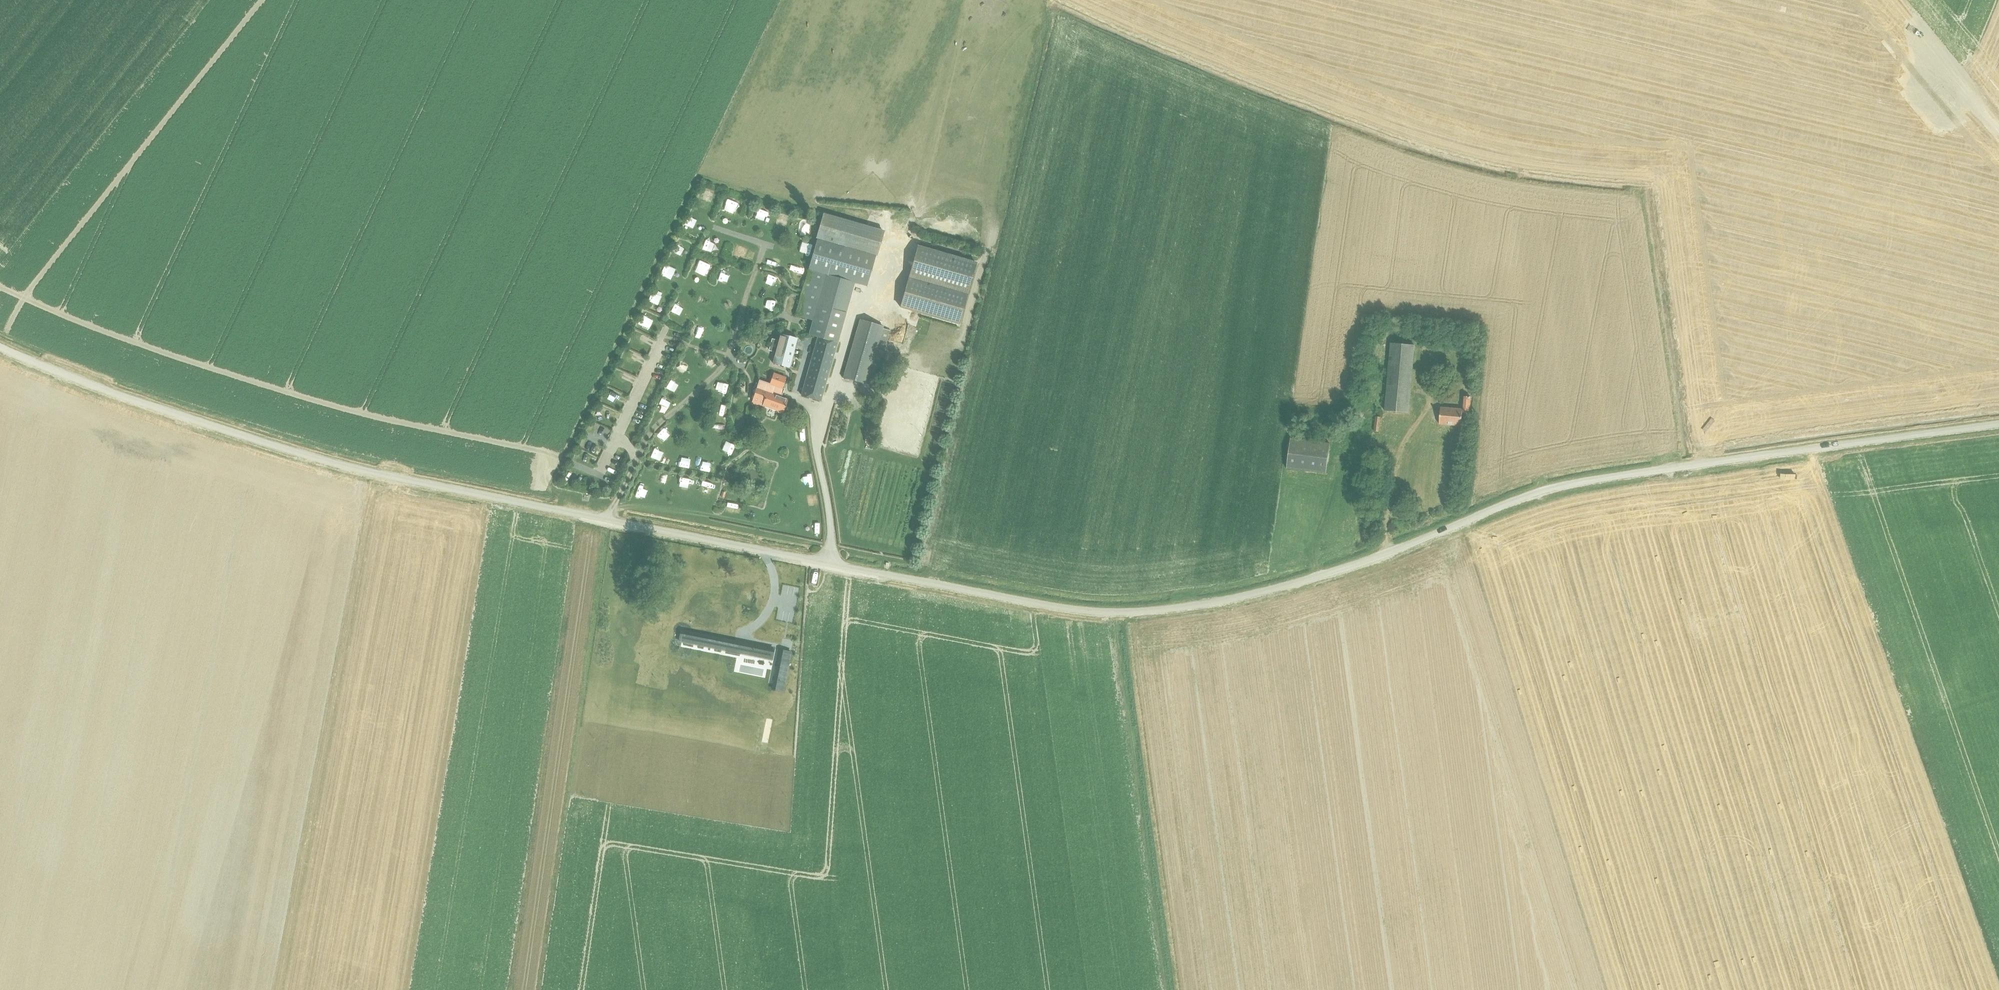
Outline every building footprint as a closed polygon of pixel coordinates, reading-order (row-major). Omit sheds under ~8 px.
[(824,214),(817,239),(795,315),(813,320),(809,334),(818,337),(801,395),(820,401),(854,282),(866,286),(882,230),(824,214)] [(720,232),(724,223),(719,221),(715,230),(720,232)] [(977,262),(918,245),(899,308),(959,325),(977,262)] [(729,286),(740,283),(738,275),(727,277),(729,286)] [(866,384),(883,326),(860,320),(843,377),(866,384)] [(789,367),(797,338),(781,334),(773,363),(789,367)] [(1408,413),(1414,345),(1390,343),(1385,411),(1408,413)] [(759,380),(752,401),(754,402),(753,404),(759,406),(760,404),(783,412),(787,400),(780,398),(781,395),(780,394),(786,378),(774,374),(771,384),(759,380)] [(1469,413),(1470,397),(1463,397),(1462,409),(1440,407),(1439,424),(1461,426),(1462,414),(1462,412),(1469,413)] [(661,411),(670,414),(674,404),(664,401),(661,411)] [(1330,444),(1290,439),(1287,469),(1326,474),(1330,444)] [(716,444),(716,455),(726,456),(727,445),(716,444)] [(659,445),(655,452),(662,456),(666,449),(659,445)] [(699,468),(711,469),(711,458),(700,457),(699,468)] [(724,602),(739,603),(739,598),(744,598),(745,591),(725,590),(724,602)] [(681,631),(679,641),(771,660),(773,649),(681,631)] [(780,650),(774,680),(785,682),(791,652),(780,650)]
